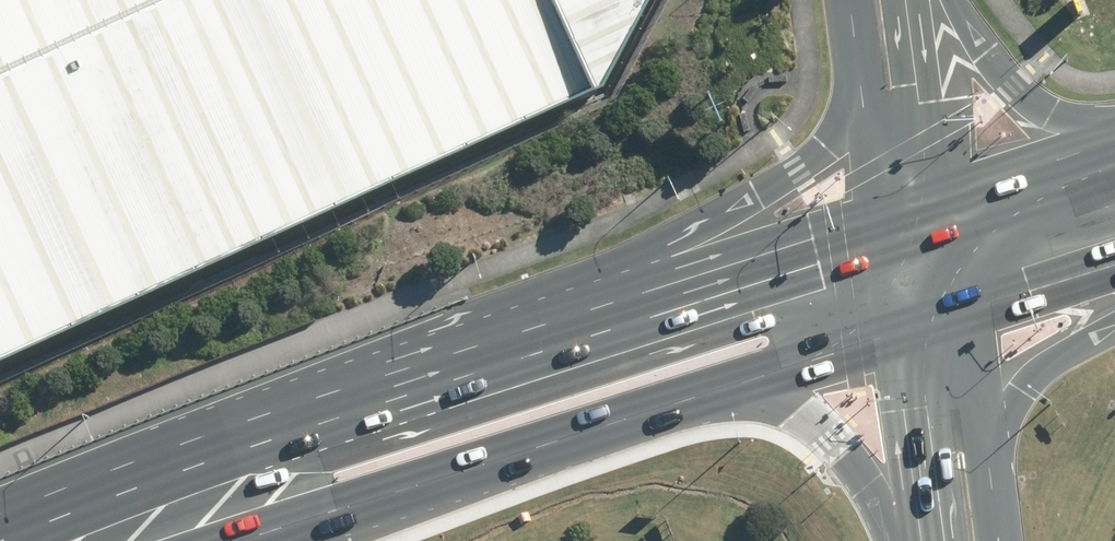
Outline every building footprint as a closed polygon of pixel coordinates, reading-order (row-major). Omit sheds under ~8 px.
[(601,86),(647,0),(0,0),(0,361),(601,86)]
